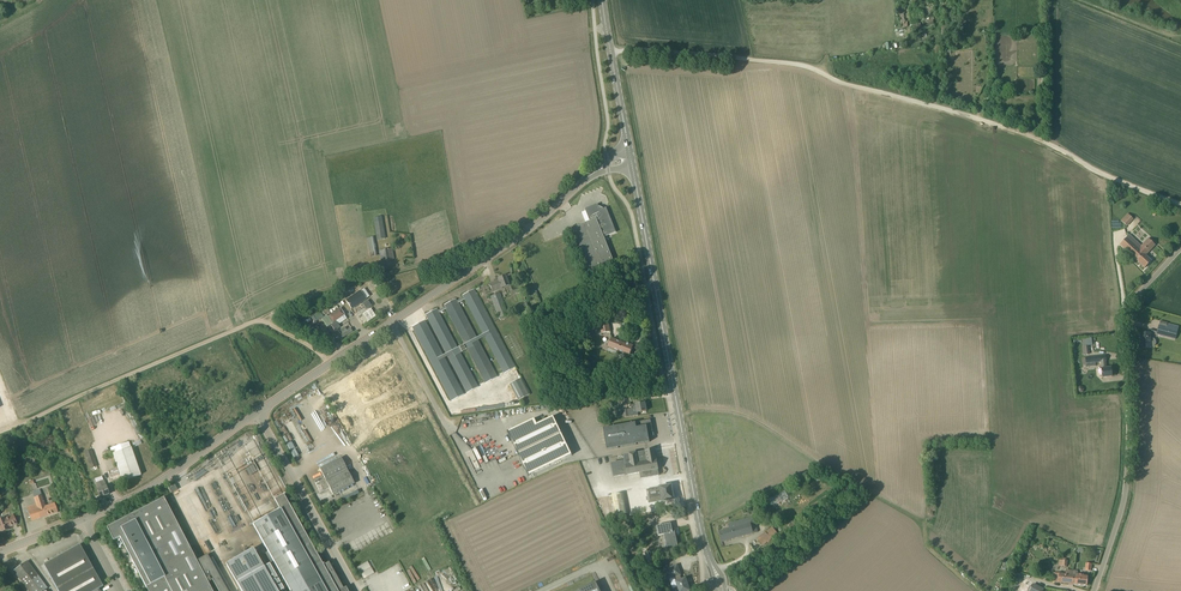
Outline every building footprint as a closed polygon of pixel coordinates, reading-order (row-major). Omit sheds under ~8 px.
[(589,271),(608,263),(614,261),(604,237),(616,232),(606,207),(604,208),(599,206),(598,204),(585,209),(590,221),(572,228),(589,271)] [(1126,226),(1133,219),(1127,213),(1120,220),(1126,226)] [(377,240),(378,240),(379,247),(385,246),(383,239),(385,238),(381,216),(373,218),(377,240)] [(1141,246),(1129,235),(1120,245),(1145,268),(1152,261),(1145,255),(1155,245),(1148,238),(1141,246)] [(367,238),(370,257),(377,256),(373,237),(367,238)] [(390,260),(394,259),(392,248),(388,249),(382,250),(379,251),(381,261),(383,261),(390,260)] [(492,291),(509,285),(505,275),(498,278),(498,280),(489,283),(492,291)] [(389,293),(390,294),(393,299),(405,291),(400,285),(389,293)] [(500,372),(496,375),(458,303),(457,303),(455,299),(444,305),(446,309),(484,381),(482,382),(483,384),(515,367),(474,289),(463,295),(502,370),(500,371),(500,372)] [(491,297),(499,318),(498,318),(498,319),(499,320),(500,320),(501,320),(502,320),(503,320),(507,318),(508,318),(509,317),(509,316),(509,315),(509,314),(508,315),(500,293),(491,297)] [(355,295),(347,300),(354,310),(361,305),(355,295)] [(329,307),(332,310),(333,312),(345,303),(341,298),(329,307)] [(379,316),(370,303),(354,314),(363,327),(379,316)] [(330,312),(328,308),(326,305),(320,308),(323,315),(330,312)] [(332,323),(344,315),(341,309),(328,317),(332,323)] [(478,387),(437,309),(426,315),(466,393),(478,387)] [(319,310),(313,314),(306,317),(309,322),(315,318),(317,321),(324,317),(319,310)] [(549,323),(555,316),(550,312),(544,319),(549,323)] [(412,327),(451,401),(464,394),(424,320),(412,327)] [(589,331),(601,329),(602,333),(610,332),(608,324),(604,324),(603,320),(588,323),(589,331)] [(1179,326),(1166,323),(1160,321),(1159,325),(1156,334),(1175,339),(1179,326)] [(351,326),(339,334),(342,339),(354,330),(351,326)] [(554,334),(559,340),(563,337),(558,331),(554,334)] [(1153,339),(1151,338),(1151,332),(1141,333),(1141,348),(1152,347),(1153,346),(1155,345),(1156,343),(1155,341),(1154,340),(1153,339)] [(619,351),(624,353),(625,353),(630,355),(633,346),(626,343),(625,344),(611,339),(608,347),(619,351)] [(1106,355),(1095,357),(1082,358),(1083,365),(1086,364),(1086,367),(1096,366),(1095,362),(1101,362),(1102,368),(1101,368),(1101,369),(1098,369),(1098,375),(1102,374),(1102,377),(1112,376),(1111,367),(1106,367),(1106,361),(1106,355)] [(518,401),(529,395),(520,378),(509,384),(518,401)] [(622,410),(623,417),(638,415),(638,412),(646,411),(645,402),(631,405),(632,408),(622,410)] [(612,409),(598,411),(599,418),(599,419),(613,417),(612,409)] [(528,476),(571,455),(572,455),(553,416),(553,417),(510,437),(528,476)] [(654,436),(651,420),(603,428),(607,450),(618,448),(618,446),(620,446),(620,447),(636,444),(636,443),(638,443),(639,444),(650,442),(649,437),(654,436)] [(470,448),(482,442),(481,439),(469,445),(470,448)] [(113,454),(122,481),(141,475),(131,447),(113,454)] [(90,469),(97,466),(92,449),(85,452),(90,469)] [(627,475),(640,472),(641,478),(659,475),(658,469),(654,449),(645,451),(637,453),(636,453),(629,454),(624,455),(625,463),(623,463),(623,461),(611,463),(614,477),(627,474),(627,475)] [(354,483),(345,465),(341,458),(320,469),(324,478),(315,483),(320,492),(319,492),(319,493),(329,488),(333,494),(354,483)] [(517,466),(515,462),(512,463),(511,460),(501,464),(503,468),(497,471),(499,474),(517,466)] [(97,489),(100,497),(109,494),(106,486),(104,480),(95,483),(97,489)] [(645,490),(646,495),(647,500),(642,501),(641,497),(632,498),(635,511),(643,509),(642,504),(663,501),(673,499),(671,485),(659,487),(645,490)] [(611,495),(616,516),(629,513),(625,492),(611,495)] [(42,495),(34,498),(36,504),(27,507),(29,512),(28,512),(30,517),(32,521),(58,512),(55,503),(45,506),(42,495)] [(346,587),(343,588),(328,562),(322,553),(317,555),(289,504),(283,495),(274,499),(280,510),(253,524),(290,590),(348,590),(346,587)] [(208,582),(212,580),(219,590),(228,590),(210,560),(207,555),(196,560),(164,498),(107,527),(113,540),(120,537),(146,588),(148,590),(212,590),(208,582)] [(756,502),(749,506),(752,512),(759,508),(756,502)] [(17,524),(13,515),(5,518),(5,517),(0,519),(0,531),(1,533),(10,529),(9,528),(17,524)] [(719,531),(722,542),(757,532),(753,517),(735,522),(734,522),(728,523),(730,529),(719,531)] [(673,533),(671,523),(657,526),(658,535),(664,534),(667,549),(678,547),(676,537),(676,536),(673,536),(672,533),(673,533)] [(771,538),(777,533),(772,527),(757,538),(763,546),(771,540),(771,538)] [(80,544),(43,564),(58,590),(100,590),(99,589),(103,586),(80,544)] [(281,590),(283,589),(269,564),(264,567),(253,548),(226,564),(241,590),(281,590)] [(45,589),(47,588),(27,561),(14,571),(29,590),(43,590),(45,589)] [(362,578),(373,573),(367,561),(356,566),(362,578)] [(688,585),(687,583),(685,578),(681,579),(680,575),(681,575),(677,565),(661,570),(665,581),(674,577),(676,581),(679,590),(688,590),(690,590),(688,585)] [(1053,582),(1072,584),(1074,570),(1066,570),(1065,574),(1054,573),(1053,582)] [(1074,570),(1072,584),(1087,586),(1088,577),(1083,576),(1083,575),(1078,574),(1078,571),(1074,570)] [(596,582),(577,590),(600,590),(596,582)]
